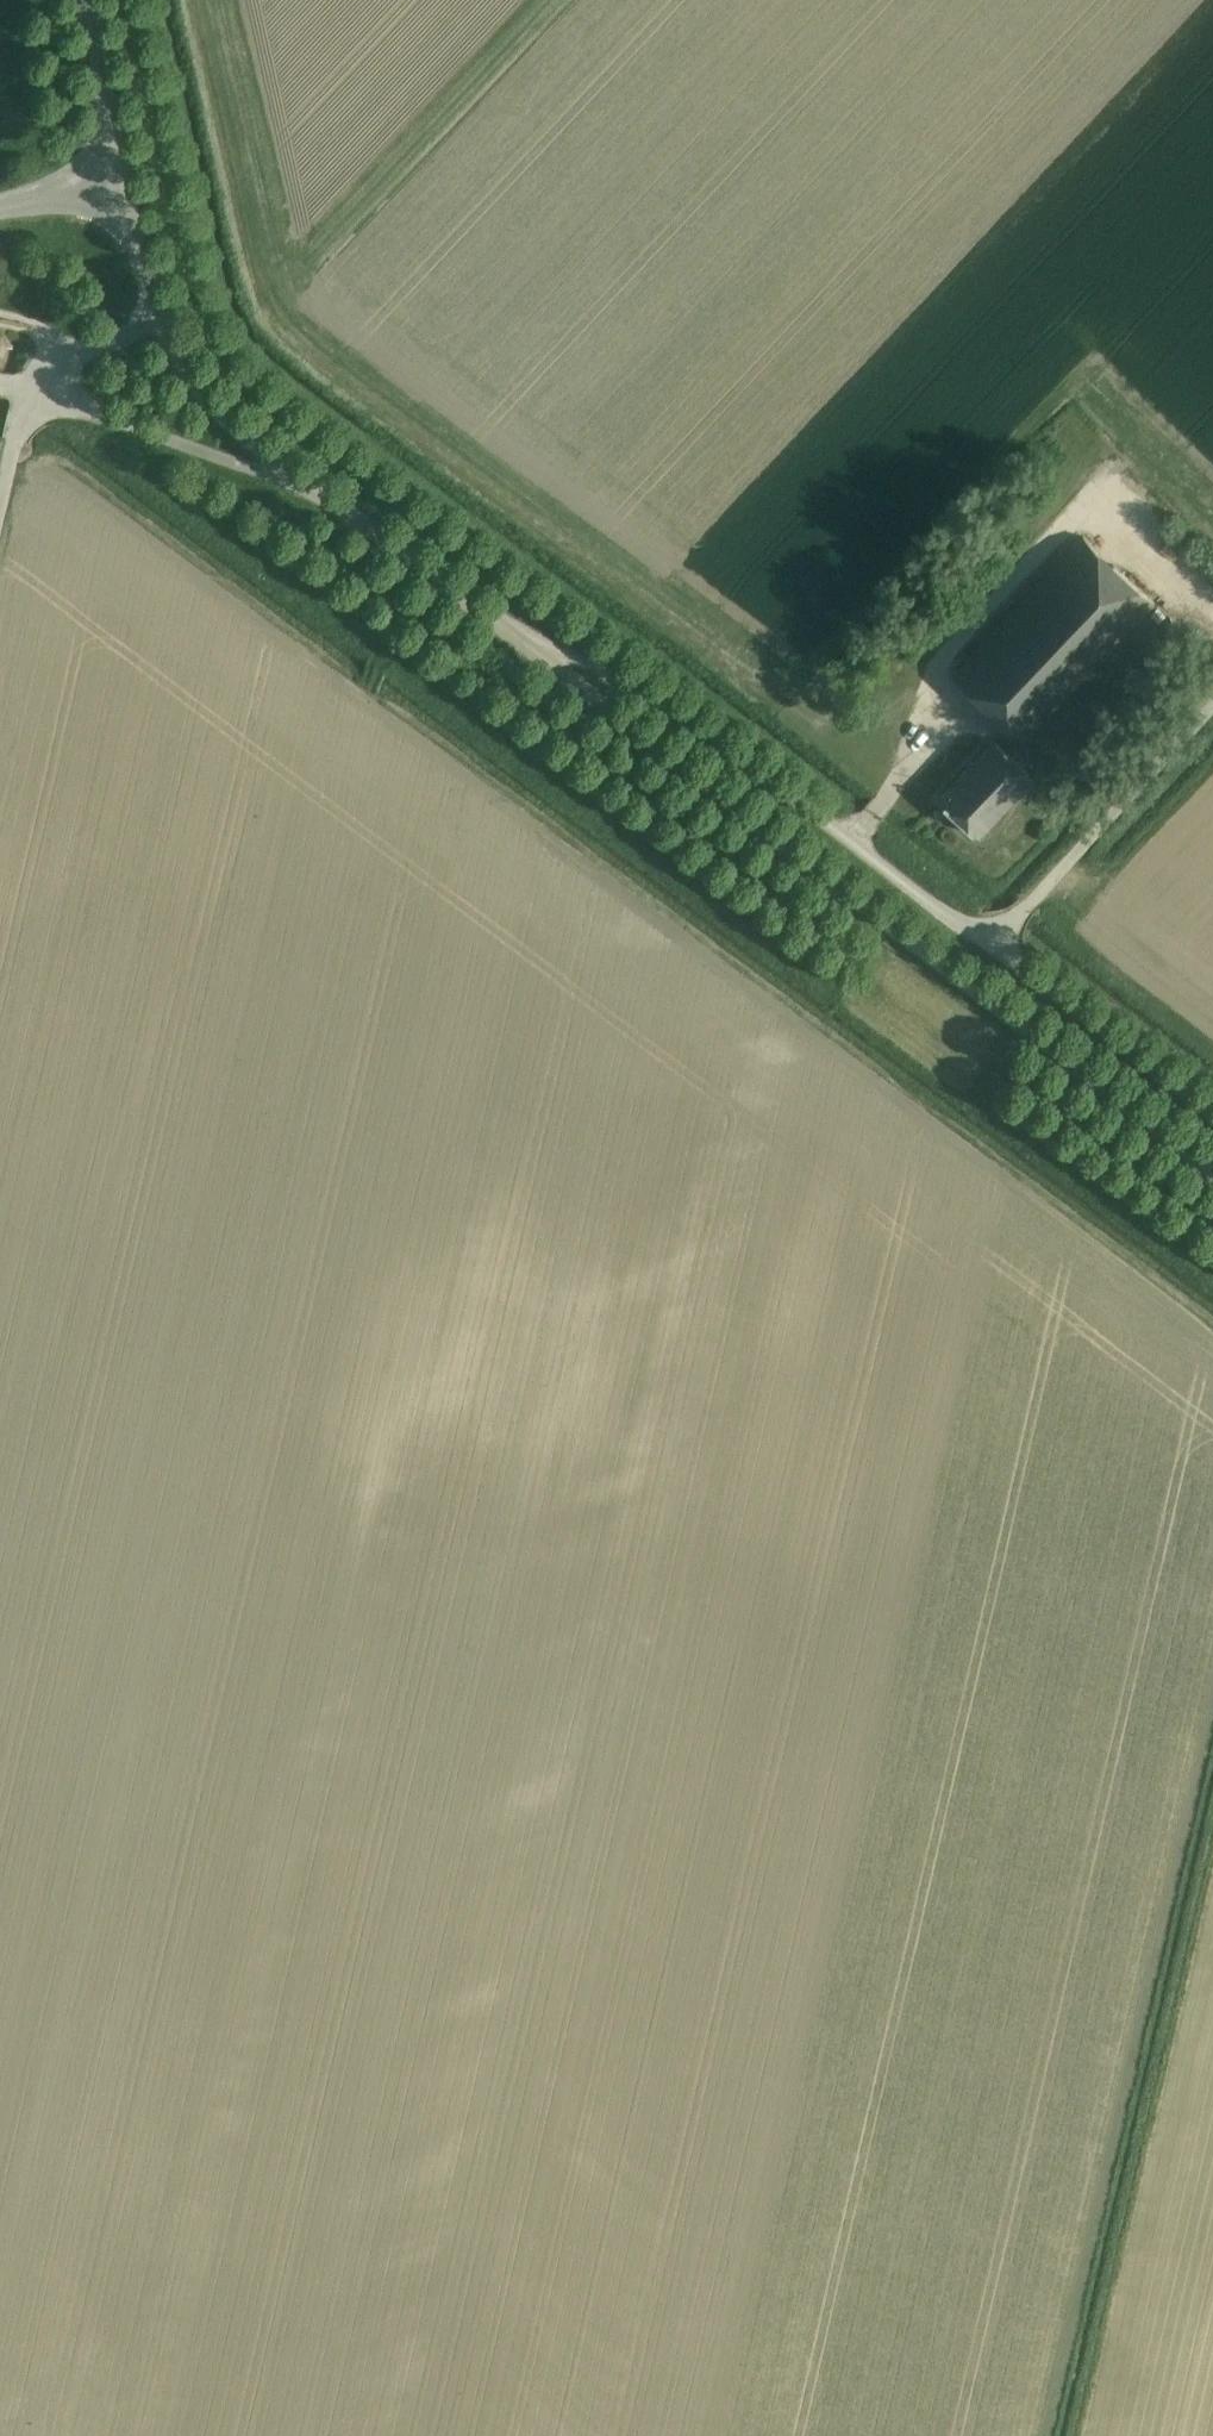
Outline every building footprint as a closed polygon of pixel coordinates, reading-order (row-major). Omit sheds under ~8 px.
[(954,674),(1026,740),(1153,602),(1080,536),(954,674)] [(978,836),(1033,778),(993,741),(938,798),(978,836)]
